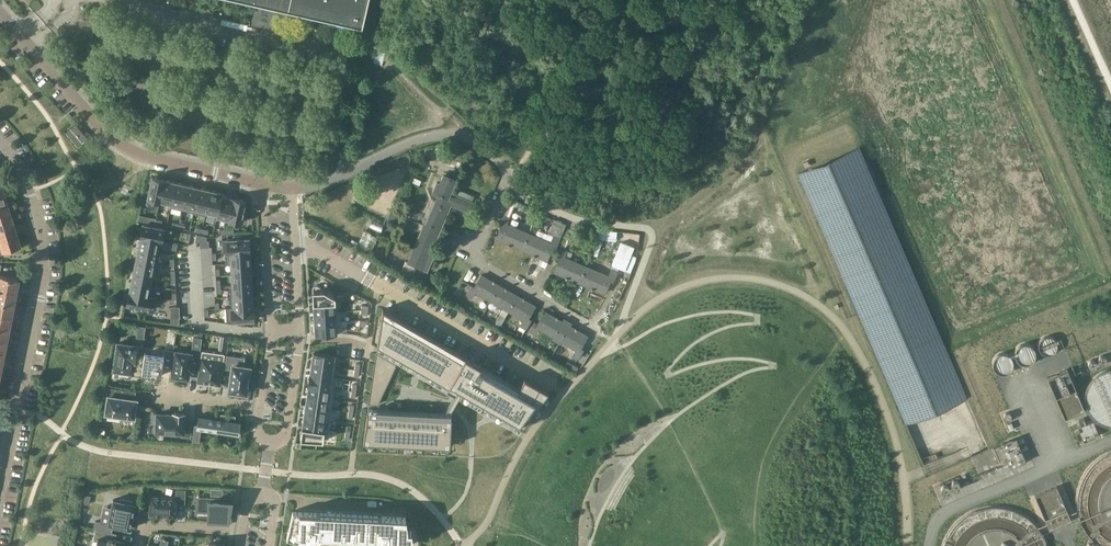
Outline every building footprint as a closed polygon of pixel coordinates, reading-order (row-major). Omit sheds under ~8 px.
[(295,8),(362,23),(367,0),(257,0),(251,23),(273,28),(278,4),(295,8)] [(79,31),(90,33),(93,22),(82,20),(79,31)] [(77,124),(67,132),(79,147),(89,139),(77,124)] [(861,147),(799,174),(905,418),(967,391),(861,147)] [(434,190),(439,193),(448,197),(446,201),(450,203),(452,203),(468,210),(469,211),(473,202),(449,192),(455,178),(443,173),(440,182),(437,181),(437,182),(438,182),(435,190),(434,190)] [(152,176),(147,200),(160,203),(165,179),(152,176)] [(165,179),(160,203),(171,206),(176,182),(165,179)] [(171,206),(170,207),(182,210),(188,184),(176,182),(171,206)] [(188,184),(182,210),(194,212),(200,187),(188,184)] [(200,187),(194,212),(206,215),(206,214),(211,190),(200,187)] [(211,190),(206,214),(217,216),(222,195),(223,195),(223,193),(211,190)] [(408,261),(416,265),(427,269),(427,268),(436,247),(437,247),(432,245),(438,230),(439,231),(441,226),(440,226),(450,203),(446,201),(448,197),(439,193),(436,200),(427,222),(426,224),(424,224),(425,224),(409,261),(408,261)] [(222,195),(217,216),(229,219),(234,198),(223,195),(222,195)] [(234,198),(229,219),(242,222),(243,215),(245,216),(247,207),(245,207),(246,200),(234,198)] [(503,225),(497,238),(509,243),(508,245),(509,245),(510,244),(522,249),(529,233),(506,224),(509,217),(515,205),(517,206),(519,202),(510,198),(503,215),(500,224),(503,225)] [(11,214),(8,203),(0,206),(0,217),(11,214)] [(389,211),(386,218),(396,223),(399,215),(389,211)] [(14,224),(11,214),(0,217),(0,228),(14,224)] [(529,233),(522,249),(534,254),(533,255),(535,256),(535,254),(547,259),(553,246),(556,247),(560,239),(562,232),(565,226),(566,223),(554,218),(554,219),(551,226),(548,233),(553,236),(551,242),(529,233)] [(143,223),(140,236),(160,240),(160,241),(162,241),(164,228),(143,223)] [(18,235),(14,224),(0,228),(0,240),(18,235)] [(18,235),(0,240),(0,246),(0,254),(16,249),(15,247),(21,245),(18,235)] [(140,236),(138,247),(157,251),(158,250),(160,241),(160,240),(140,236)] [(234,238),(222,239),(223,253),(225,253),(225,252),(250,251),(249,238),(242,238),(242,236),(233,236),(234,238)] [(622,241),(613,264),(625,269),(634,246),(622,241)] [(138,247),(136,258),(155,262),(158,263),(160,251),(158,250),(157,251),(138,247)] [(560,258),(554,271),(566,276),(565,278),(567,278),(568,277),(579,282),(586,266),(564,256),(567,251),(561,248),(557,256),(560,258)] [(250,251),(225,252),(225,253),(226,264),(231,263),(251,262),(250,251)] [(136,258),(134,269),(153,273),(155,262),(136,258)] [(251,262),(231,263),(232,274),(251,273),(251,262)] [(586,266),(579,282),(592,287),(591,289),(592,289),(593,288),(605,293),(610,279),(613,280),(617,272),(618,271),(612,268),(608,275),(586,266)] [(134,269),(132,280),(151,284),(151,283),(153,273),(134,269)] [(251,273),(232,274),(232,285),(252,284),(251,273)] [(16,290),(19,278),(3,275),(0,274),(0,301),(14,303),(16,290)] [(471,285),(466,294),(472,297),(475,291),(491,300),(499,285),(494,281),(495,280),(493,279),(493,281),(481,274),(474,287),(471,285)] [(132,280),(129,291),(153,296),(153,295),(155,284),(151,283),(151,284),(132,280)] [(232,285),(230,285),(230,297),(253,295),(252,284),(232,285)] [(312,288),(312,289),(313,302),(314,302),(314,301),(335,300),(335,295),(318,285),(317,285),(317,284),(316,284),(316,285),(315,285),(314,285),(314,286),(313,286),(313,287),(312,287),(312,288)] [(499,285),(491,300),(508,310),(517,295),(506,289),(507,287),(506,286),(505,288),(499,285)] [(129,291),(127,304),(139,306),(138,308),(147,310),(147,308),(153,309),(156,296),(153,295),(153,296),(129,291)] [(253,295),(230,297),(231,307),(231,308),(253,306),(253,295)] [(517,295),(508,310),(524,319),(520,324),(526,328),(531,319),(528,318),(535,305),(524,299),(525,297),(523,297),(523,298),(517,295)] [(335,300),(314,301),(314,302),(314,312),(338,311),(338,310),(337,300),(335,300)] [(9,328),(12,314),(14,303),(0,301),(0,326),(9,328)] [(179,306),(170,307),(171,318),(180,317),(179,306)] [(231,307),(226,308),(227,321),(239,320),(239,322),(248,322),(247,320),(254,319),(253,306),(231,308),(231,307)] [(382,313),(378,344),(379,345),(418,367),(460,391),(462,392),(492,409),(523,427),(548,391),(524,377),(518,387),(480,365),(481,364),(479,363),(478,364),(473,361),(474,360),(472,359),(471,360),(466,357),(467,356),(465,355),(464,356),(392,314),(383,308),(382,313)] [(338,311),(314,312),(315,323),(341,321),(341,310),(338,310),(338,311)] [(535,322),(530,330),(535,334),(539,327),(554,336),(553,338),(556,340),(567,321),(564,319),(562,321),(557,318),(558,317),(557,316),(556,317),(545,311),(537,323),(535,322)] [(499,314),(495,321),(501,324),(505,317),(499,314)] [(341,321),(315,323),(316,334),(342,332),(341,321)] [(567,321),(556,340),(560,342),(561,340),(576,348),(572,354),(578,357),(583,349),(580,347),(587,335),(576,329),(577,327),(576,327),(575,328),(569,325),(571,323),(570,323),(567,321)] [(6,341),(9,328),(0,326),(0,352),(4,352),(6,341)] [(139,326),(137,336),(144,337),(145,327),(139,326)] [(194,337),(192,350),(200,351),(202,338),(194,337)] [(118,343),(114,369),(120,369),(119,374),(129,375),(131,360),(134,360),(136,345),(118,343)] [(176,351),(172,375),(174,375),(174,377),(182,378),(182,376),(188,377),(188,371),(189,368),(192,369),(193,362),(198,363),(200,351),(192,350),(191,353),(185,352),(176,351)] [(202,358),(198,382),(212,384),(220,385),(221,375),(223,361),(224,354),(203,351),(202,358)] [(314,352),(312,363),(335,366),(337,356),(314,352)] [(370,394),(369,404),(376,404),(377,404),(378,404),(378,403),(396,366),(396,365),(396,364),(395,363),(376,352),(375,361),(375,364),(373,377),(372,380),(371,391),(370,394)] [(145,353),(142,372),(161,375),(164,356),(145,353)] [(226,354),(224,368),(232,369),(229,390),(230,390),(229,393),(238,394),(238,392),(246,393),(247,391),(248,383),(249,376),(250,367),(237,365),(238,356),(226,354)] [(311,373),(334,377),(334,376),(335,366),(312,363),(311,373)] [(1056,395),(1055,395),(1064,418),(1085,409),(1067,369),(1060,372),(1061,372),(1069,390),(1056,396),(1056,395)] [(310,373),(308,384),(309,385),(309,384),(335,388),(337,377),(334,376),(334,377),(311,373),(310,373)] [(309,385),(307,395),(333,399),(335,388),(309,384),(309,385)] [(106,387),(105,395),(108,396),(106,412),(122,414),(122,419),(131,420),(131,416),(134,416),(136,399),(134,399),(129,398),(130,390),(106,387)] [(307,395),(306,405),(327,408),(332,409),(333,399),(307,395)] [(306,405),(304,416),(325,419),(325,418),(328,418),(330,418),(334,419),(335,410),(332,409),(327,408),(306,405)] [(368,413),(363,441),(407,443),(450,445),(452,416),(450,416),(451,412),(369,408),(368,408),(368,409),(369,409),(368,413)] [(158,413),(157,430),(167,431),(167,433),(177,434),(177,431),(182,431),(182,436),(190,436),(191,423),(183,423),(184,413),(174,412),(174,414),(158,413)] [(198,415),(196,428),(239,434),(240,430),(241,430),(241,428),(240,428),(241,421),(234,420),(235,415),(221,413),(220,418),(198,415)] [(303,425),(303,426),(329,430),(330,418),(328,418),(325,418),(325,419),(304,416),(304,419),(303,425)] [(302,425),(300,438),(327,439),(329,430),(303,426),(303,425),(302,425)] [(1009,440),(993,447),(999,462),(1008,458),(1011,457),(1015,465),(1019,464),(1009,440)] [(1057,486),(1035,495),(1049,529),(1071,519),(1057,486)] [(150,514),(150,515),(151,515),(175,516),(176,516),(176,515),(177,502),(184,503),(185,490),(177,489),(176,498),(151,496),(150,507),(150,514)] [(84,494),(82,503),(89,504),(91,495),(84,494)] [(198,506),(198,510),(211,511),(211,519),(228,519),(230,507),(229,507),(229,501),(230,501),(230,500),(198,498),(198,506)] [(96,521),(94,528),(111,531),(113,525),(129,528),(130,528),(130,527),(135,505),(135,503),(134,503),(133,503),(133,501),(123,499),(122,501),(114,499),(113,499),(113,500),(109,523),(96,521)] [(291,521),(287,535),(311,537),(311,536),(320,537),(327,537),(339,538),(351,538),(364,539),(385,540),(385,544),(391,544),(392,540),(413,541),(411,529),(407,529),(406,516),(393,516),(293,510),(291,521)] [(93,540),(99,541),(98,545),(124,545),(125,542),(116,540),(116,539),(115,539),(113,538),(114,532),(95,528),(93,540)]
